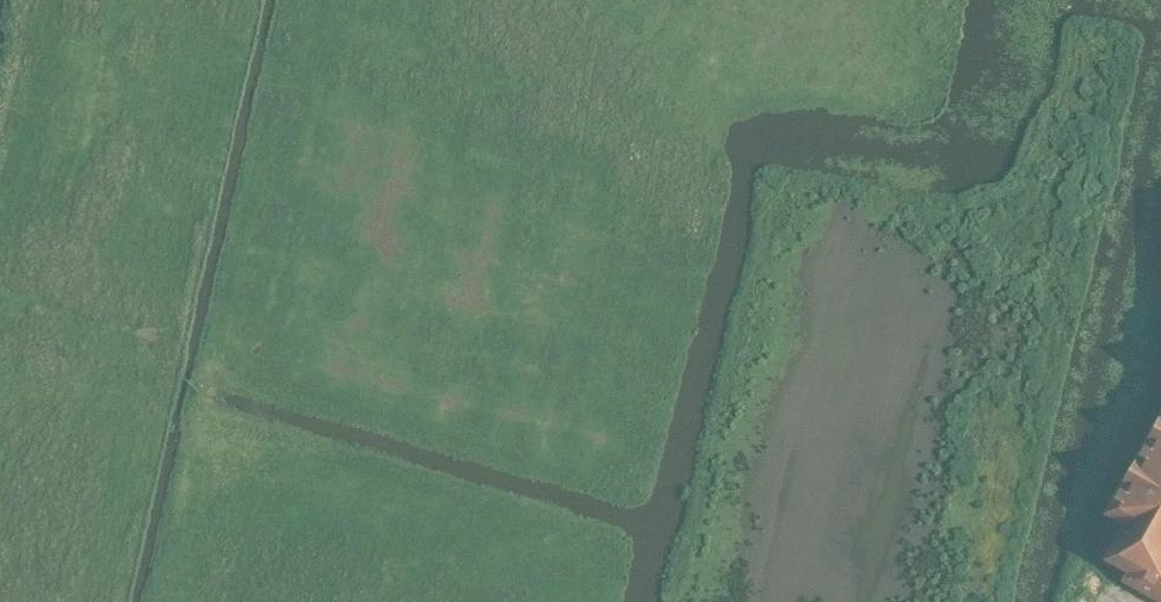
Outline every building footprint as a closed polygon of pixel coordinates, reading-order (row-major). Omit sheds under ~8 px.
[(1154,431),(1158,433),(1135,474),(1131,472),(1123,486),(1128,488),(1115,510),(1137,522),(1118,556),(1160,581),(1160,419),(1154,431)]
